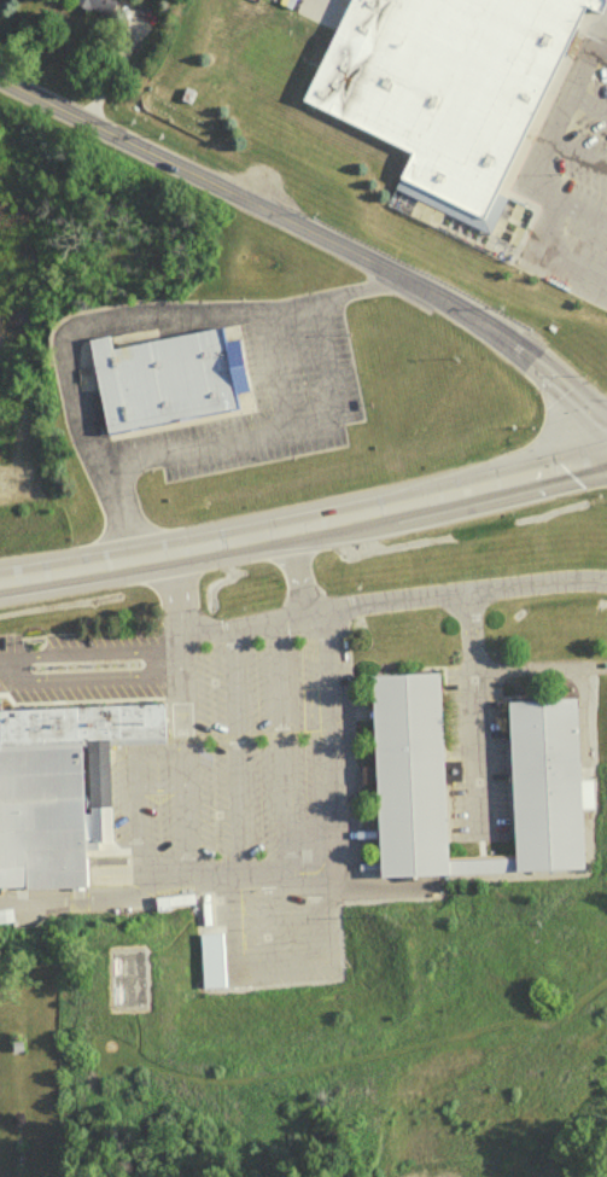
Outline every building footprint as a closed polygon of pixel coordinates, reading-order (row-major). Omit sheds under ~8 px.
[(109,24),(118,0),(55,0),(54,2),(109,24)] [(508,202),(497,197),(585,12),(601,19),(606,7),(606,0),(350,0),(299,106),(410,159),(393,196),(489,241),(508,202)] [(105,441),(239,419),(236,401),(247,399),(239,347),(225,349),(223,336),(111,355),(109,343),(89,347),(105,441)] [(434,670),(364,672),(372,873),(579,866),(577,805),(586,805),(585,775),(573,775),(571,695),(498,699),(504,853),(442,856),(434,670)] [(160,701),(0,706),(0,883),(13,882),(13,886),(76,885),(75,845),(86,845),(86,837),(101,837),(99,734),(162,733),(160,701)] [(142,893),(144,908),(158,907),(157,903),(182,901),(181,890),(142,893)] [(194,913),(194,903),(156,903),(157,914),(194,913)] [(214,930),(216,984),(189,985),(187,931),(214,930)] [(5,1037),(7,1049),(16,1048),(14,1036),(5,1037)]
